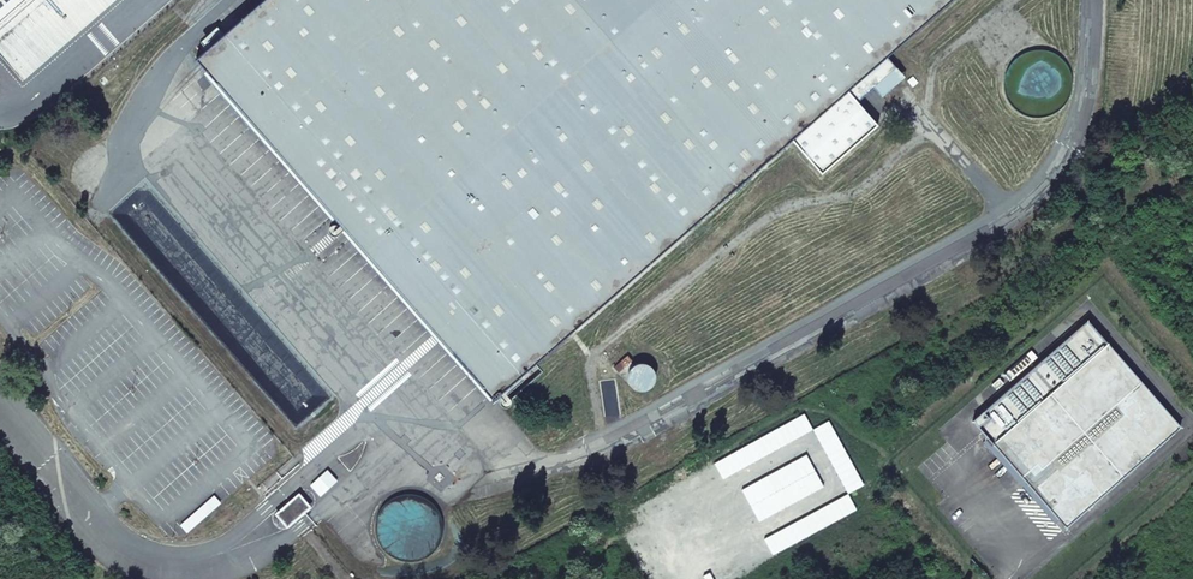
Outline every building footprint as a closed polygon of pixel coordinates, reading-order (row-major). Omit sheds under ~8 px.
[(25,0),(0,0),(0,22),(25,0)] [(196,57),(494,397),(792,138),(822,174),(878,125),(848,90),(951,0),(262,0),(196,57)] [(1182,427),(1088,321),(973,421),(1067,527),(1182,427)] [(645,391),(649,389),(653,387),(656,384),(657,380),(658,375),(657,371),(654,367),(651,364),(647,362),(643,361),(638,362),(634,364),(631,361),(632,359),(628,354),(614,366),(619,371),(629,363),(632,367),(629,370),(628,375),(629,379),(630,383),(633,386),(636,389),(640,390),(645,391)] [(311,506),(299,492),(275,512),(287,527),(311,506)] [(597,515),(590,519),(596,530),(603,525),(597,515)]
